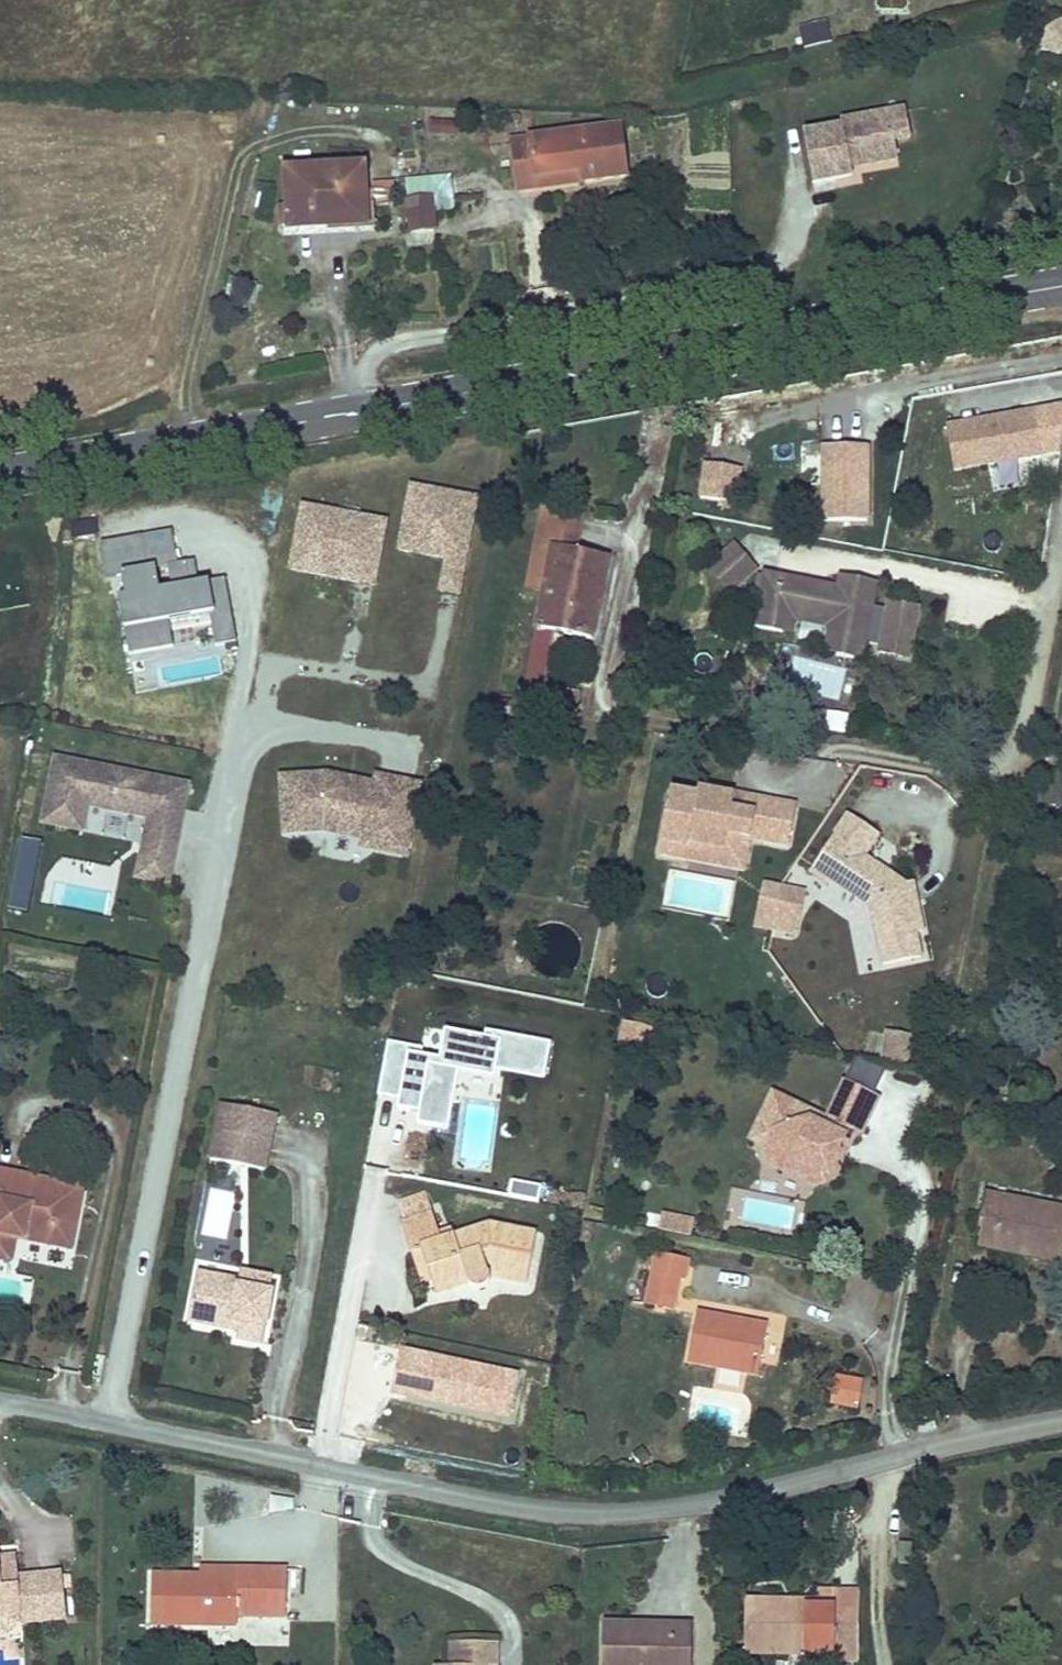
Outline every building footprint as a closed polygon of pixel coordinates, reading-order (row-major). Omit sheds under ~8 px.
[(799,26),(803,46),(832,40),(827,20),(799,26)] [(1039,48),(1056,52),(1061,47),(1061,20),(1059,21),(1045,30),(1039,48)] [(910,138),(905,111),(889,114),(894,141),(910,138)] [(894,141),(889,114),(841,123),(842,128),(804,135),(813,184),(852,176),(850,168),(850,165),(861,163),(861,166),(897,160),(894,141)] [(429,119),(429,136),(457,137),(458,120),(429,119)] [(513,142),(519,190),(625,176),(619,128),(513,142)] [(290,228),(333,226),(332,218),(365,216),(362,168),(287,173),(289,209),(281,209),(282,224),(284,228),(290,227),(290,228)] [(405,181),(408,200),(432,198),(434,213),(455,211),(451,176),(405,181)] [(392,190),(372,191),(372,206),(393,204),(392,190)] [(408,200),(411,232),(436,229),(434,213),(432,198),(408,200)] [(365,216),(332,218),(333,226),(365,224),(365,216)] [(230,277),(226,296),(253,302),(258,284),(230,277)] [(1037,409),(947,424),(955,471),(1045,455),(1037,409)] [(870,447),(826,447),(826,522),(869,522),(870,447)] [(738,476),(701,469),(695,502),(732,508),(738,476)] [(474,499),(409,487),(397,550),(444,559),(438,590),(457,594),(474,499)] [(383,521),(300,506),(289,569),(371,585),(383,521)] [(581,517),(543,509),(529,589),(545,592),(553,547),(574,551),(581,517)] [(141,536),(100,543),(107,578),(121,575),(125,597),(119,598),(125,629),(146,626),(148,634),(171,631),(169,622),(211,615),(215,646),(237,642),(226,579),(190,585),(186,563),(168,566),(172,589),(160,591),(155,568),(147,570),(141,536)] [(733,545),(709,567),(731,592),(756,571),(733,545)] [(574,551),(553,547),(545,592),(523,705),(578,716),(582,694),(545,686),(555,634),(592,641),(608,558),(574,551)] [(872,607),(877,583),(840,576),(838,588),(826,586),(825,590),(814,588),(815,584),(765,574),(765,575),(759,574),(755,590),(762,592),(755,628),(782,633),(783,631),(786,613),(801,616),(809,611),(822,613),(828,621),(843,624),(837,655),(862,660),(865,642),(880,645),(879,652),(902,657),(904,646),(911,646),(916,620),(910,618),(912,607),(888,603),(887,610),(872,607)] [(916,620),(919,609),(912,607),(910,618),(916,620)] [(786,613),(783,631),(792,632),(794,621),(830,628),(826,653),(837,655),(843,624),(828,621),(822,613),(809,611),(801,616),(786,613)] [(909,658),(911,646),(904,646),(902,657),(909,658)] [(847,732),(850,718),(833,714),(830,729),(847,732)] [(87,806),(149,818),(152,803),(184,809),(188,785),(56,758),(42,824),(82,831),(87,806)] [(1044,802),(1061,805),(1061,798),(1061,773),(1050,770),(1044,802)] [(404,854),(418,786),(378,778),(376,787),(328,776),(282,779),(286,831),(323,829),(365,838),(363,846),(404,854)] [(696,800),(670,795),(659,859),(737,873),(738,867),(744,868),(749,842),(786,849),(793,808),(731,796),(731,800),(698,793),(696,800)] [(149,818),(141,853),(173,860),(184,809),(152,803),(149,818)] [(833,881),(871,906),(884,965),(921,957),(916,933),(923,932),(916,901),(909,903),(905,884),(865,857),(879,835),(848,815),(824,852),(842,865),(832,880),(833,881)] [(22,838),(8,908),(29,912),(43,842),(22,838)] [(810,873),(831,886),(833,881),(832,880),(842,865),(824,852),(810,873)] [(173,860),(141,853),(136,878),(168,884),(173,860)] [(905,884),(909,903),(916,901),(913,882),(905,884)] [(802,895),(763,887),(754,929),(794,937),(802,895)] [(624,1058),(632,1027),(625,1026),(617,1056),(624,1058)] [(642,1063),(650,1032),(632,1028),(624,1058),(642,1063)] [(882,1058),(909,1062),(912,1032),(885,1029),(882,1058)] [(448,1130),(461,1064),(489,1070),(491,1062),(545,1073),(551,1044),(486,1031),(485,1039),(445,1031),(440,1060),(422,1056),(423,1049),(388,1042),(378,1094),(400,1098),(398,1109),(410,1112),(412,1104),(420,1106),(419,1113),(417,1124),(448,1130)] [(848,1077),(876,1090),(886,1070),(858,1056),(848,1077)] [(838,1154),(850,1129),(858,1132),(863,1135),(879,1101),(845,1085),(828,1121),(825,1127),(805,1118),(809,1111),(773,1095),(752,1140),(768,1148),(765,1154),(770,1165),(782,1171),(794,1166),(796,1162),(835,1180),(843,1163),(840,1155),(838,1154)] [(419,1113),(420,1106),(412,1104),(410,1112),(419,1113)] [(276,1115),(222,1105),(210,1159),(264,1170),(276,1115)] [(828,1121),(809,1111),(805,1118),(825,1127),(828,1121)] [(843,1163),(858,1132),(850,1129),(838,1154),(840,1155),(843,1163)] [(835,1180),(796,1162),(794,1166),(782,1171),(816,1187),(835,1180)] [(16,1238),(18,1228),(27,1230),(25,1239),(72,1249),(81,1204),(43,1197),(46,1183),(0,1173),(0,1259),(12,1261),(16,1238)] [(539,1200),(541,1187),(512,1181),(509,1195),(539,1200)] [(46,1183),(43,1197),(81,1204),(84,1190),(46,1183)] [(415,1198),(418,1208),(429,1204),(426,1194),(415,1198)] [(993,1249),(995,1241),(1038,1249),(1036,1258),(1061,1263),(1061,1210),(985,1195),(975,1246),(993,1249)] [(441,1242),(439,1234),(429,1204),(418,1208),(415,1198),(401,1202),(404,1212),(403,1212),(407,1224),(403,1225),(421,1282),(431,1279),(435,1293),(468,1283),(472,1288),(476,1289),(480,1290),(487,1287),(489,1284),(490,1281),(490,1276),(527,1283),(537,1236),(490,1226),(454,1238),(441,1242)] [(692,1236),(696,1217),(662,1211),(659,1231),(692,1236)] [(27,1230),(18,1228),(16,1238),(25,1239),(27,1230)] [(452,1230),(439,1234),(441,1242),(454,1238),(452,1230)] [(995,1241),(993,1249),(1036,1258),(1038,1249),(995,1241)] [(647,1304),(674,1309),(680,1278),(685,1279),(688,1261),(650,1254),(647,1266),(654,1267),(647,1304)] [(240,1323),(239,1331),(238,1338),(262,1343),(272,1293),(254,1290),(257,1276),(241,1273),(239,1281),(197,1273),(190,1313),(240,1323)] [(240,1323),(190,1313),(188,1320),(239,1331),(240,1323)] [(725,1319),(697,1313),(688,1362),(758,1375),(767,1325),(750,1321),(749,1326),(724,1322),(725,1319)] [(510,1418),(519,1375),(401,1349),(391,1393),(510,1418)] [(860,1382),(835,1378),(830,1403),(856,1408),(860,1382)] [(905,1522),(905,1532),(915,1532),(915,1523),(905,1522)] [(2,1587),(18,1586),(17,1578),(18,1578),(16,1556),(0,1558),(0,1567),(2,1587)] [(21,1614),(22,1622),(67,1617),(62,1574),(18,1578),(17,1578),(18,1586),(2,1587),(0,1567),(0,1616),(21,1614)] [(201,1575),(152,1574),(151,1624),(237,1626),(236,1615),(286,1616),(287,1569),(201,1568),(201,1575)] [(834,1655),(834,1662),(857,1662),(858,1592),(817,1591),(817,1603),(835,1603),(834,1655)] [(772,1612),(772,1602),(746,1601),(744,1654),(834,1655),(835,1603),(817,1603),(815,1613),(772,1612)] [(817,1603),(772,1602),(772,1612),(815,1613),(817,1603)] [(630,1624),(603,1624),(602,1664),(691,1664),(692,1626),(674,1625),(673,1634),(629,1633),(630,1624)] [(630,1624),(629,1633),(673,1634),(674,1625),(630,1624)] [(452,1664),(495,1664),(496,1644),(452,1644),(452,1664)]
